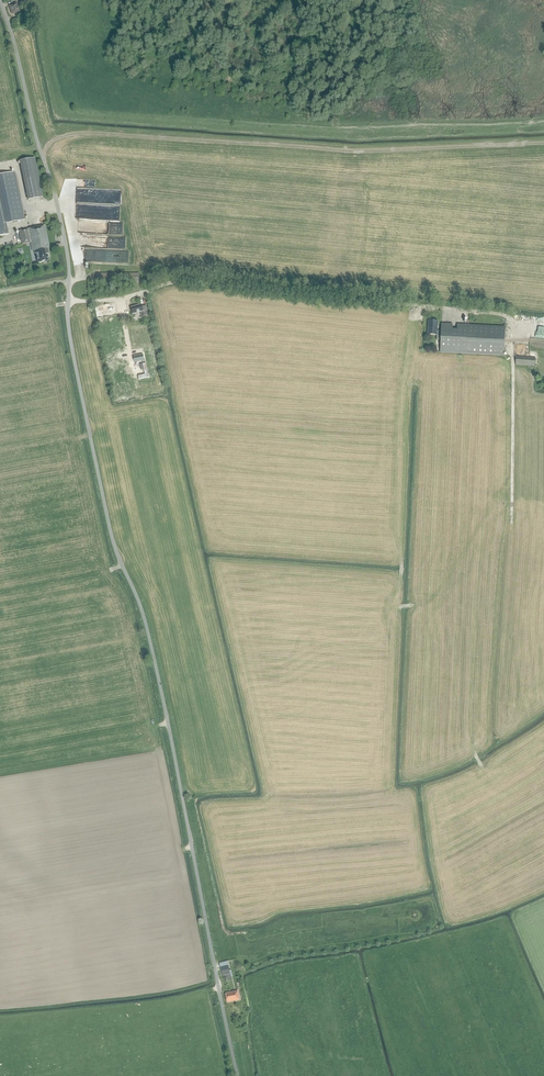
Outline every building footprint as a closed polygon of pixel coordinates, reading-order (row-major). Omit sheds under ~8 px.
[(15,2),(16,3),(9,5),(12,14),(20,11),(19,8),(22,7),(20,1),(22,0),(15,0),(15,2)] [(19,161),(27,200),(43,197),(34,157),(19,161)] [(6,223),(24,220),(14,171),(0,174),(0,236),(8,234),(6,223)] [(102,222),(102,234),(123,234),(123,222),(102,222)] [(47,248),(49,248),(45,226),(19,231),(22,244),(31,242),(32,251),(34,251),(35,254),(36,254),(38,263),(48,261),(47,254),(48,254),(47,248)] [(112,249),(112,263),(129,263),(129,250),(125,250),(126,236),(99,235),(99,248),(112,249)] [(131,308),(133,314),(140,312),(141,316),(149,314),(147,307),(142,308),(141,305),(131,308)] [(110,337),(118,335),(115,319),(106,321),(110,337)] [(504,356),(505,327),(457,324),(457,330),(452,329),(453,324),(442,324),(441,331),(438,331),(438,321),(428,321),(428,335),(437,335),(441,335),(440,352),(504,356)] [(516,357),(515,365),(535,366),(535,358),(516,357)] [(127,365),(118,367),(120,378),(121,378),(122,383),(128,381),(127,376),(130,376),(127,365)] [(226,982),(231,980),(226,962),(219,964),(222,976),(224,975),(226,982)] [(227,1002),(239,1000),(237,991),(225,993),(227,1002)]
